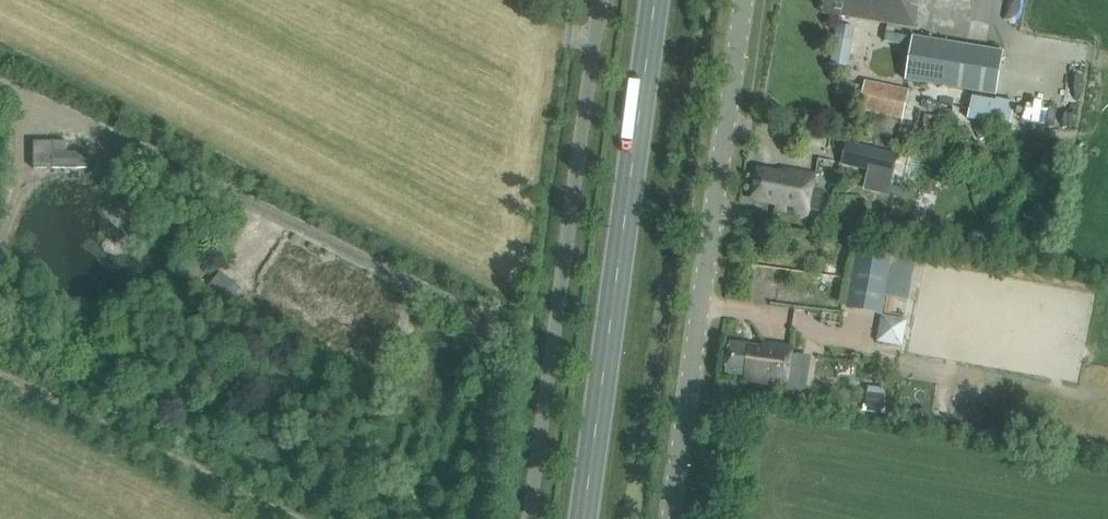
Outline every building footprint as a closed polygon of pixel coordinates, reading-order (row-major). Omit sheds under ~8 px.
[(896,26),(914,29),(919,0),(825,0),(822,13),(887,24),(885,33),(894,35),(896,26)] [(905,81),(996,96),(1003,53),(894,35),(885,33),(884,43),(910,48),(905,81)] [(850,55),(833,52),(831,65),(848,68),(850,55)] [(909,92),(865,82),(859,108),(903,118),(909,92)] [(965,120),(1008,127),(1012,101),(970,94),(965,120)] [(88,153),(67,153),(67,141),(33,141),(33,168),(88,168),(88,153)] [(846,142),(841,163),(891,175),(897,154),(846,142)] [(753,199),(777,203),(776,209),(809,215),(810,210),(819,212),(826,206),(828,198),(823,190),(813,189),(816,176),(783,170),(782,174),(759,170),(753,199)] [(915,212),(912,228),(927,232),(931,215),(915,212)] [(135,240),(137,242),(152,232),(149,227),(145,222),(130,233),(135,240)] [(991,246),(994,232),(973,228),(970,242),(991,246)] [(885,296),(892,257),(857,250),(847,306),(882,313),(885,296)] [(841,272),(837,268),(831,267),(827,271),(826,276),(829,281),(835,282),(840,278),(841,272)] [(235,293),(216,277),(206,288),(226,304),(235,293)] [(879,314),(878,342),(904,344),(905,316),(879,314)] [(730,342),(725,374),(746,377),(745,380),(785,385),(785,390),(805,392),(808,368),(803,367),(805,357),(791,355),(793,347),(762,343),(762,347),(730,342)] [(865,370),(821,365),(817,404),(839,406),(840,393),(862,396),(865,370)] [(883,407),(883,386),(864,386),(864,407),(883,407)]
